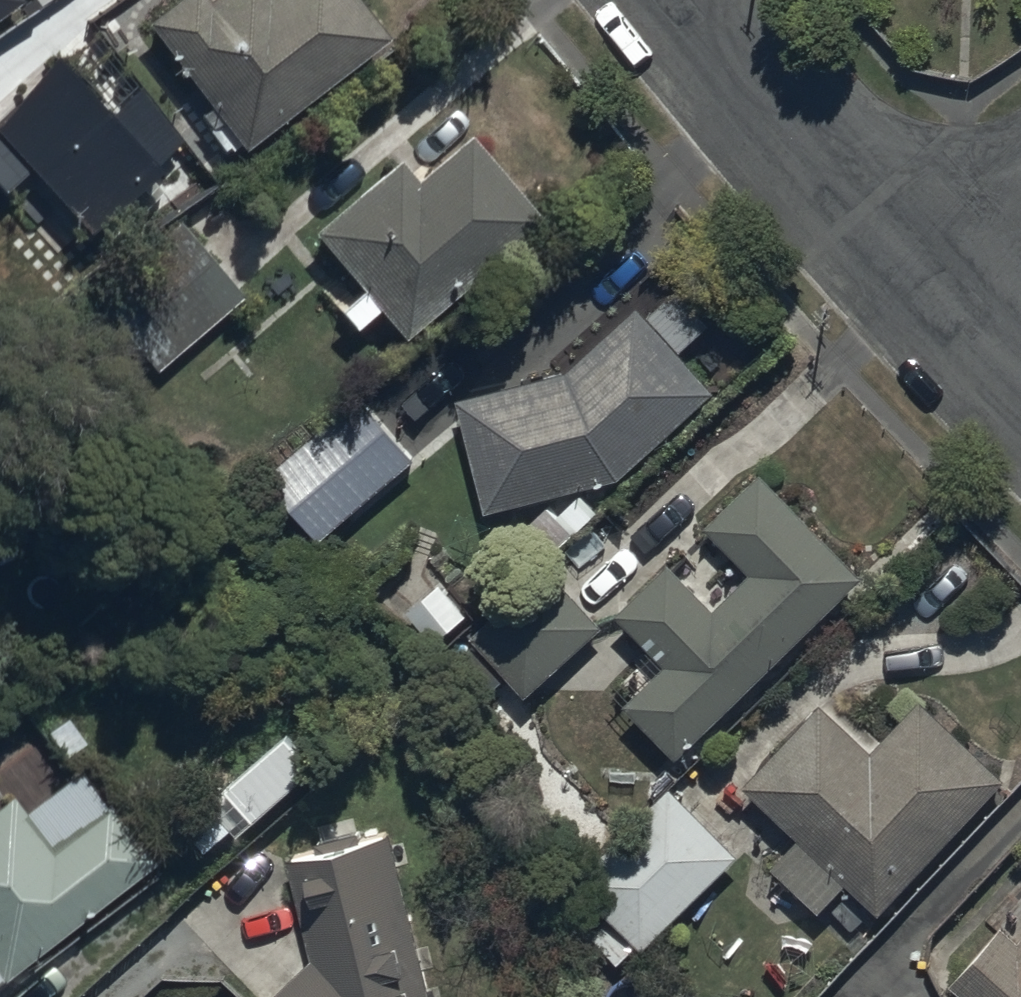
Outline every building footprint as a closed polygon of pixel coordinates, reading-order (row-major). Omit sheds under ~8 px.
[(16,0),(0,0),(0,21),(21,7),(16,0)] [(222,145),(228,140),(232,146),(242,138),(243,140),(292,104),(390,30),(367,0),(165,0),(150,11),(214,96),(196,110),(222,145)] [(60,85),(0,142),(0,203),(5,208),(32,183),(94,248),(193,154),(143,102),(108,135),(60,85)] [(402,153),(315,221),(397,326),(543,212),(474,124),(415,170),(402,153)] [(74,304),(136,381),(247,290),(185,214),(74,304)] [(572,362),(462,388),(488,504),(624,473),(718,386),(639,300),(572,362)] [(265,461),(321,529),(420,449),(365,381),(265,461)] [(628,687),(683,744),(866,566),(763,460),(707,514),(755,563),(718,599),(674,554),(624,602),(669,648),(628,687)] [(423,548),(387,577),(434,635),(470,607),(423,548)] [(605,622),(549,555),(468,622),(524,689),(605,622)] [(794,817),(878,902),(1005,776),(921,692),(870,742),(818,689),(742,765),(794,817)] [(576,872),(643,939),(736,847),(669,780),(576,872)] [(51,839),(9,785),(0,791),(0,878),(51,839)] [(150,855),(106,797),(51,839),(0,878),(0,969),(150,855)] [(389,822),(286,849),(312,950),(264,996),(434,996),(389,822)] [(978,996),(1020,996),(1020,929),(1018,932),(999,916),(950,973),(978,996)]
